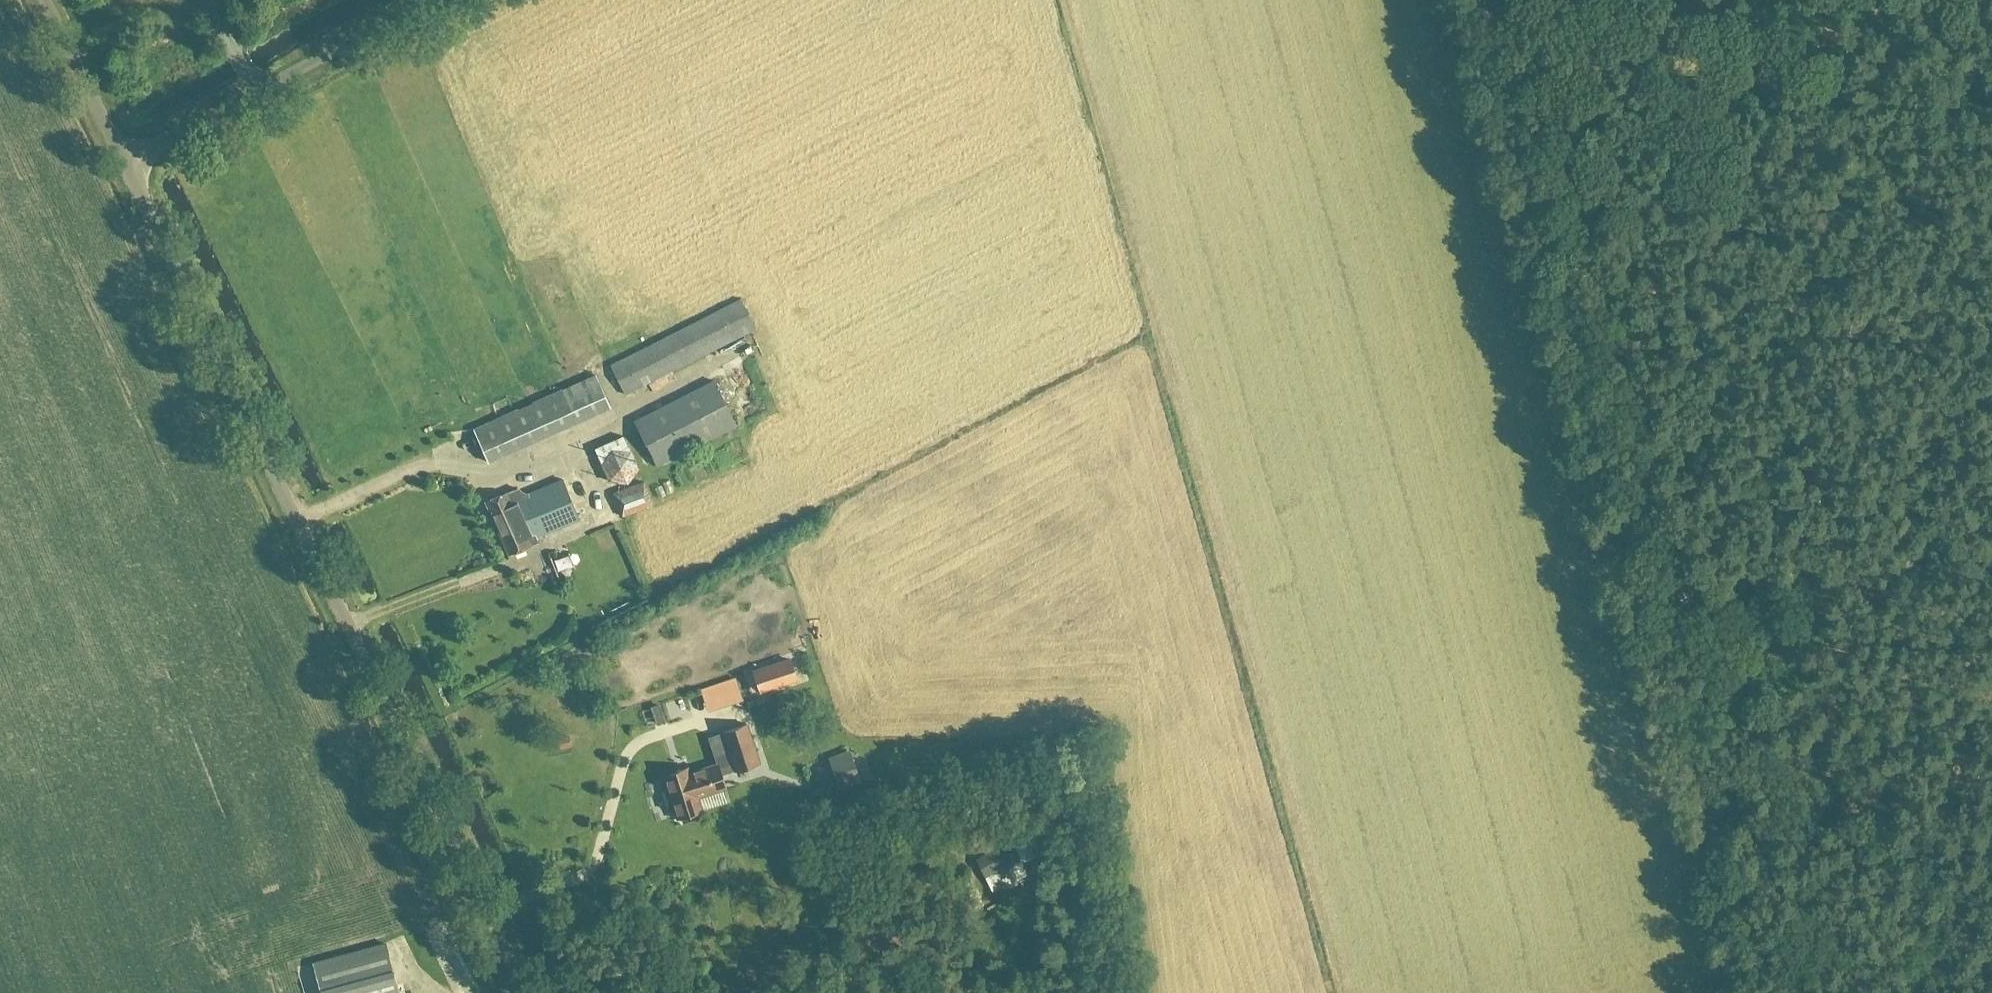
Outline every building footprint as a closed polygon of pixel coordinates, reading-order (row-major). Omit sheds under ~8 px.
[(625,395),(755,328),(740,299),(610,366),(625,395)] [(473,429),(488,462),(610,408),(595,375),(473,429)] [(735,426),(712,381),(634,421),(657,466),(735,426)] [(594,449),(601,465),(608,483),(627,484),(638,469),(630,452),(622,435),(594,449)] [(496,528),(570,499),(562,479),(521,497),(517,488),(506,493),(485,502),(496,528)] [(643,483),(614,493),(622,515),(651,505),(643,483)] [(570,499),(496,528),(507,554),(538,542),(536,537),(579,518),(570,499)] [(790,657),(752,670),(759,693),(798,680),(790,657)] [(736,676),(700,688),(708,711),(744,698),(736,676)] [(716,763),(690,771),(689,767),(662,775),(666,789),(664,790),(668,806),(671,806),(676,820),(681,819),(682,823),(699,818),(698,813),(702,811),(697,797),(724,789),(719,772),(733,768),(734,771),(759,763),(748,725),(723,733),(729,755),(715,760),(716,763)] [(571,748),(569,736),(557,738),(559,750),(571,748)] [(832,756),(842,784),(859,778),(849,750),(832,756)] [(314,963),(322,992),(397,992),(384,944),(314,963)]
